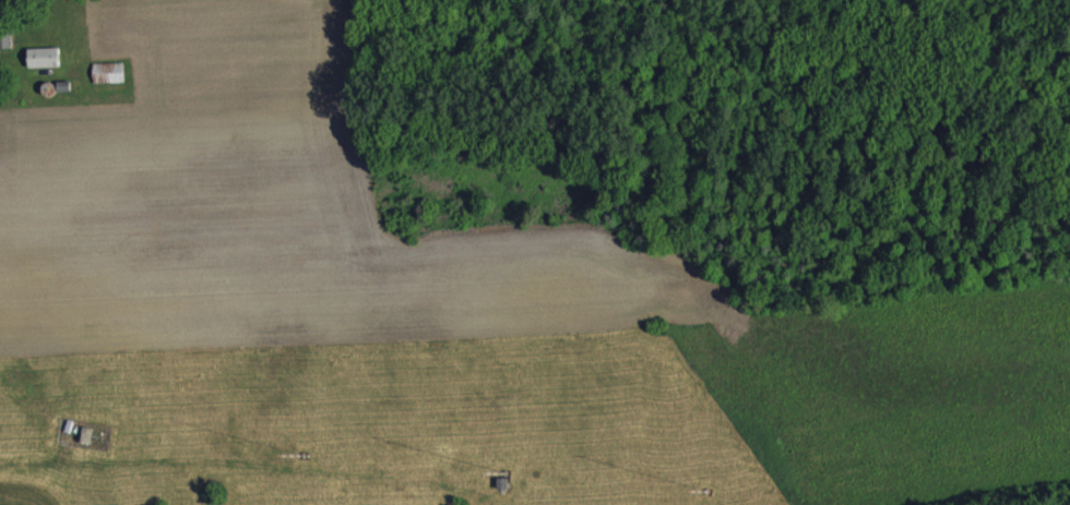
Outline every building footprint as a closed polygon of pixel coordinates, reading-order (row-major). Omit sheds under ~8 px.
[(30,75),(61,74),(60,55),(29,56),(30,75)] [(125,90),(125,70),(94,71),(95,91),(125,90)]
